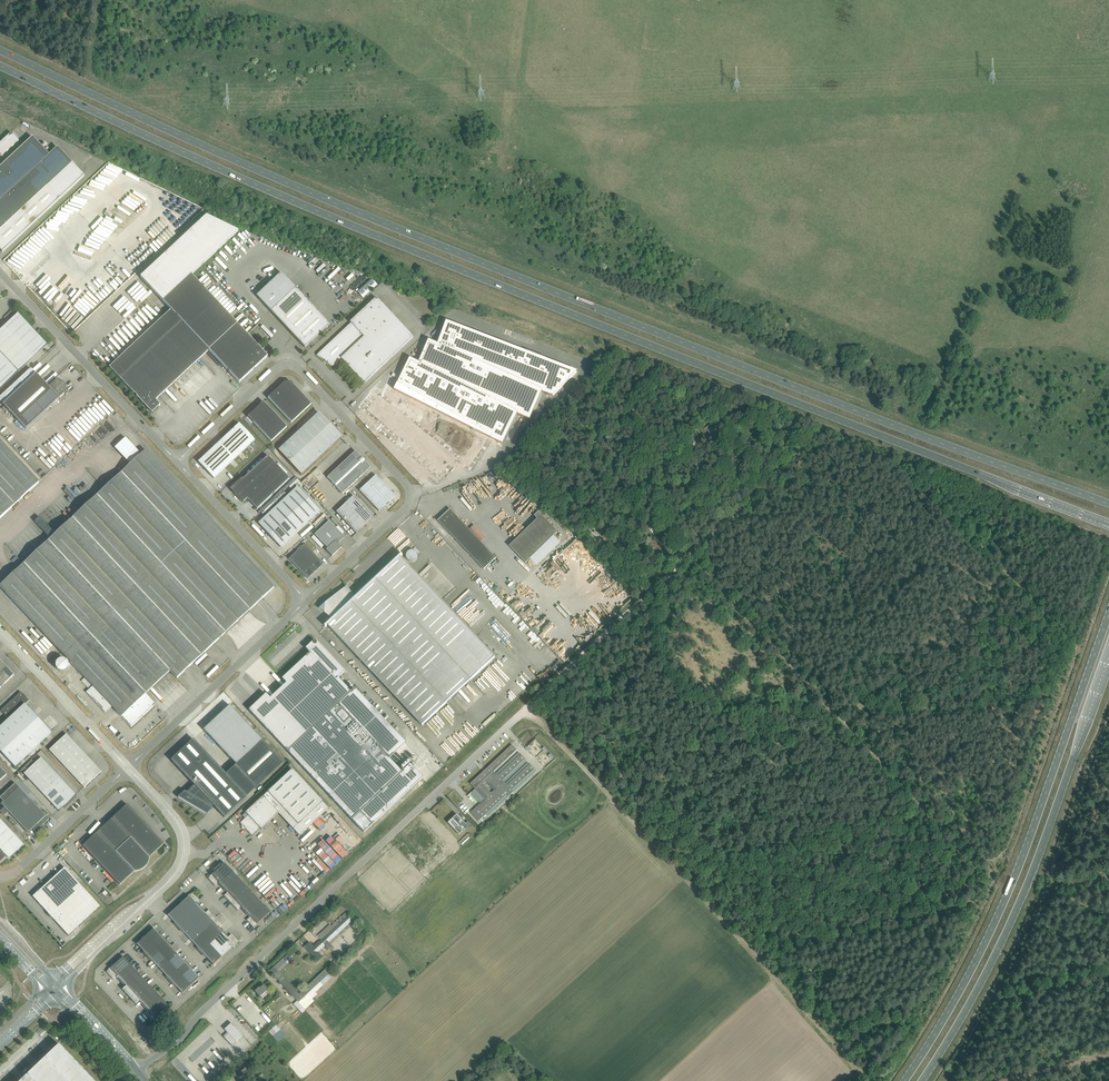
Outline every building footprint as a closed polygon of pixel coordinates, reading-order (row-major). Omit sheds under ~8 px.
[(0,143),(0,154),(2,156),(18,140),(11,133),(0,143)] [(2,252),(84,176),(57,147),(49,155),(32,137),(0,167),(0,250),(2,252)] [(114,180),(106,188),(122,205),(113,213),(115,215),(110,219),(111,219),(107,223),(111,227),(119,219),(118,218),(126,211),(124,208),(128,204),(122,197),(115,190),(119,186),(114,180)] [(208,350),(239,383),(243,379),(267,356),(195,279),(191,275),(238,231),(206,216),(145,272),(140,277),(170,310),(208,350)] [(95,238),(87,245),(90,248),(97,241),(95,238)] [(69,254),(61,260),(76,278),(81,274),(80,273),(83,271),(82,269),(80,272),(76,267),(79,265),(69,254)] [(111,273),(122,284),(130,278),(142,267),(139,264),(142,262),(137,256),(134,259),(131,255),(111,273)] [(271,311),(296,288),(281,273),(256,296),(271,311)] [(371,278),(357,292),(362,298),(377,285),(371,278)] [(271,311),(304,347),(329,324),(296,288),(271,311)] [(340,359),(358,375),(365,382),(413,337),(376,297),(350,322),(351,323),(317,355),(325,360),(326,359),(328,361),(327,363),(333,366),(340,359)] [(127,344),(153,320),(147,314),(148,312),(144,307),(123,327),(121,324),(114,330),(127,344)] [(156,400),(208,350),(170,310),(162,317),(160,315),(119,353),(121,356),(109,367),(134,393),(137,396),(136,396),(137,397),(138,397),(147,408),(152,412),(160,404),(157,401),(156,400)] [(48,345),(35,331),(31,326),(18,313),(0,330),(0,389),(48,345)] [(397,384),(394,390),(492,439),(503,444),(503,443),(517,414),(522,416),(530,420),(530,419),(541,392),(543,393),(551,372),(554,363),(546,360),(547,359),(528,352),(528,353),(447,322),(447,321),(438,345),(430,341),(431,341),(429,341),(430,340),(429,340),(419,363),(411,359),(410,358),(397,384)] [(110,338),(108,340),(119,350),(121,348),(110,338)] [(555,380),(547,394),(552,396),(553,396),(552,396),(577,372),(563,367),(560,371),(555,380)] [(36,374),(31,368),(0,397),(0,401),(3,404),(26,429),(59,399),(60,399),(59,398),(64,393),(66,395),(69,393),(67,391),(71,387),(72,387),(71,387),(70,387),(68,386),(67,386),(62,381),(61,383),(57,379),(49,387),(47,386),(36,374)] [(268,397),(267,398),(291,423),(311,404),(303,395),(300,392),(291,382),(284,381),(284,382),(271,394),(268,397)] [(375,389),(360,407),(381,424),(378,428),(440,479),(456,459),(470,469),(492,439),(394,390),(397,384),(391,381),(383,396),(375,389)] [(259,405),(247,416),(271,442),(287,427),(286,426),(283,423),(263,401),(263,402),(259,404),(259,405)] [(341,437),(323,417),(319,412),(278,450),(301,475),(341,437)] [(239,423),(223,439),(198,462),(214,478),(255,440),(239,423)] [(709,425),(704,429),(705,431),(706,430),(712,437),(716,433),(715,431),(709,425)] [(698,443),(691,434),(686,438),(693,447),(698,443)] [(619,435),(613,437),(618,452),(624,450),(619,435)] [(0,440),(0,518),(39,482),(0,440)] [(60,651),(206,514),(145,450),(0,585),(0,587),(60,651)] [(370,467),(355,451),(327,477),(342,494),(370,467)] [(232,487),(230,489),(233,492),(233,493),(243,503),(243,502),(247,498),(257,509),(289,478),(268,455),(243,479),(242,478),(242,477),(232,486),(231,487),(232,487)] [(376,475),(359,490),(375,507),(379,502),(383,506),(390,500),(395,496),(376,475)] [(685,486),(680,481),(676,485),(681,490),(685,486)] [(623,490),(620,486),(619,487),(619,488),(615,492),(617,495),(619,494),(620,496),(622,494),(621,493),(623,490)] [(320,511),(297,487),(259,523),(281,548),(320,511)] [(336,512),(356,533),(374,517),(354,496),(336,512)] [(651,508),(658,514),(663,510),(656,503),(651,508)] [(496,558),(450,510),(451,509),(450,509),(438,521),(484,570),(496,558)] [(177,678),(193,663),(274,587),(206,514),(60,651),(93,686),(86,692),(105,712),(112,706),(121,717),(122,716),(132,726),(155,704),(146,694),(170,671),(177,678)] [(46,524),(53,531),(61,523),(54,516),(46,524)] [(542,516),(510,547),(526,563),(558,532),(542,516)] [(326,549),(326,550),(332,556),(341,547),(340,546),(338,544),(345,537),(329,521),(314,535),(327,548),(326,550),(326,549)] [(590,535),(597,542),(599,539),(598,538),(603,534),(600,531),(597,534),(593,531),(590,535)] [(314,535),(311,537),(321,548),(324,546),(314,535)] [(288,559),(307,579),(324,564),(305,543),(288,559)] [(410,549),(404,556),(411,562),(417,555),(410,549)] [(330,600),(331,601),(324,608),(334,618),(325,626),(326,627),(328,625),(422,726),(495,657),(401,557),(403,555),(402,554),(354,599),(345,588),(331,601),(330,600)] [(502,611),(507,606),(494,593),(489,599),(502,611)] [(303,650),(306,648),(310,652),(282,679),(286,683),(270,698),(265,694),(248,710),(363,832),(422,777),(410,764),(401,772),(389,758),(406,743),(354,688),(350,691),(338,678),(345,671),(315,640),(316,641),(315,641),(314,641),(313,641),(314,640),(305,648),(306,648),(303,650)] [(7,667),(1,672),(8,680),(14,675),(7,667)] [(3,686),(8,680),(1,672),(0,673),(0,683),(3,686)] [(0,710),(8,719),(0,727),(0,751),(15,767),(52,733),(25,704),(29,701),(21,692),(0,710)] [(66,734),(49,750),(84,787),(101,772),(66,734)] [(193,739),(171,760),(194,785),(186,792),(184,791),(178,797),(179,798),(202,811),(207,814),(213,808),(211,807),(213,805),(224,817),(247,796),(246,796),(225,774),(205,752),(210,748),(199,737),(195,741),(193,739)] [(262,740),(235,766),(256,788),(283,762),(262,740)] [(535,751),(536,750),(529,744),(526,749),(537,757),(539,754),(535,751)] [(501,756),(486,769),(472,782),(477,787),(476,787),(477,788),(475,789),(485,799),(471,813),(479,821),(507,795),(508,797),(513,792),(512,791),(535,769),(530,764),(507,785),(503,781),(525,759),(521,754),(498,776),(494,772),(517,750),(512,745),(500,756),(501,756)] [(41,758),(24,774),(59,811),(76,795),(41,758)] [(245,818),(240,823),(251,835),(256,831),(260,828),(261,829),(278,813),(283,809),(284,810),(298,824),(298,825),(298,824),(322,802),(323,802),(292,769),(262,796),(263,796),(246,812),(242,816),(245,818)] [(0,797),(0,798),(3,801),(1,803),(4,807),(9,811),(26,830),(28,832),(32,828),(33,829),(34,830),(35,832),(40,827),(40,828),(43,825),(42,825),(43,825),(49,819),(46,816),(48,814),(44,811),(43,812),(34,803),(26,795),(30,791),(19,779),(15,783),(0,797)] [(150,858),(149,857),(164,844),(127,804),(83,846),(119,885),(135,871),(136,871),(137,871),(138,871),(139,871),(141,870),(142,869),(143,869),(145,867),(146,866),(147,865),(147,864),(148,864),(148,863),(148,862),(149,861),(149,860),(149,859),(149,858),(150,858)] [(457,815),(448,823),(459,835),(468,826),(457,815)] [(9,858),(23,844),(0,819),(0,861),(6,855),(9,858)] [(236,875),(224,863),(213,873),(213,872),(208,878),(211,881),(215,886),(215,885),(219,882),(224,887),(236,875)] [(68,936),(74,931),(100,907),(64,867),(32,896),(68,936)] [(247,888),(236,875),(224,887),(228,892),(224,896),(224,895),(224,896),(231,903),(247,888)] [(242,907),(246,911),(258,900),(247,888),(231,903),(237,910),(238,910),(241,906),(241,907),(242,907)] [(187,897),(176,907),(188,920),(200,909),(195,904),(196,904),(195,903),(199,900),(200,900),(193,892),(186,896),(186,897),(187,896),(187,897)] [(270,912),(258,900),(246,911),(251,916),(250,916),(251,917),(247,920),(246,920),(253,928),(260,923),(259,923),(270,912)] [(168,915),(179,927),(188,920),(176,907),(167,916),(168,916),(168,915)] [(204,913),(200,909),(188,920),(199,932),(215,917),(209,910),(208,910),(209,910),(205,914),(205,913),(204,913)] [(329,942),(352,921),(347,916),(313,947),(309,942),(304,947),(304,948),(305,947),(318,961),(322,957),(318,952),(325,946),(328,950),(332,946),(329,942)] [(222,924),(215,917),(199,932),(210,944),(223,933),(218,928),(222,924),(222,925),(222,924)] [(199,932),(188,920),(179,927),(191,940),(199,932)] [(165,941),(154,930),(154,929),(154,928),(145,936),(156,948),(165,941)] [(191,940),(202,952),(210,944),(199,932),(191,940)] [(233,948),(238,942),(237,941),(231,934),(231,935),(227,938),(223,933),(210,944),(222,957),(233,947),(233,948)] [(137,944),(148,956),(156,948),(145,936),(136,944),(137,944)] [(156,948),(168,961),(176,953),(165,941),(156,948)] [(222,957),(210,944),(202,952),(213,964),(213,965),(222,957)] [(168,961),(156,948),(148,956),(159,968),(168,961)] [(269,971),(297,1001),(298,1002),(329,973),(325,969),(299,993),(279,972),(277,969),(285,962),(290,958),(292,955),(289,952),(269,971)] [(187,965),(176,953),(168,961),(179,973),(187,965)] [(134,969),(124,958),(123,957),(111,967),(111,966),(111,965),(106,972),(113,980),(113,979),(117,976),(122,980),(134,969)] [(159,968),(171,981),(179,973),(168,961),(159,968)] [(199,978),(187,965),(179,973),(191,985),(199,977),(199,978)] [(134,969),(122,980),(126,985),(126,986),(122,989),(129,997),(145,981),(134,969)] [(191,985),(179,973),(171,981),(182,993),(181,993),(182,994),(191,985)] [(157,994),(145,981),(129,997),(136,1004),(139,1000),(140,1000),(144,1005),(157,994)] [(255,991),(260,997),(268,989),(264,984),(260,988),(259,987),(255,991)] [(145,1014),(149,1018),(151,1021),(159,1017),(158,1017),(157,1016),(168,1006),(157,994),(144,1005),(149,1010),(145,1014),(145,1013),(145,1014)] [(243,1036),(231,1023),(224,1029),(228,1033),(224,1037),(232,1046),(243,1036)] [(276,1024),(268,1030),(277,1042),(285,1036),(276,1024)] [(59,1044),(57,1046),(20,1080),(94,1080),(59,1044)] [(242,1065),(236,1071),(241,1076),(247,1071),(242,1065)]
